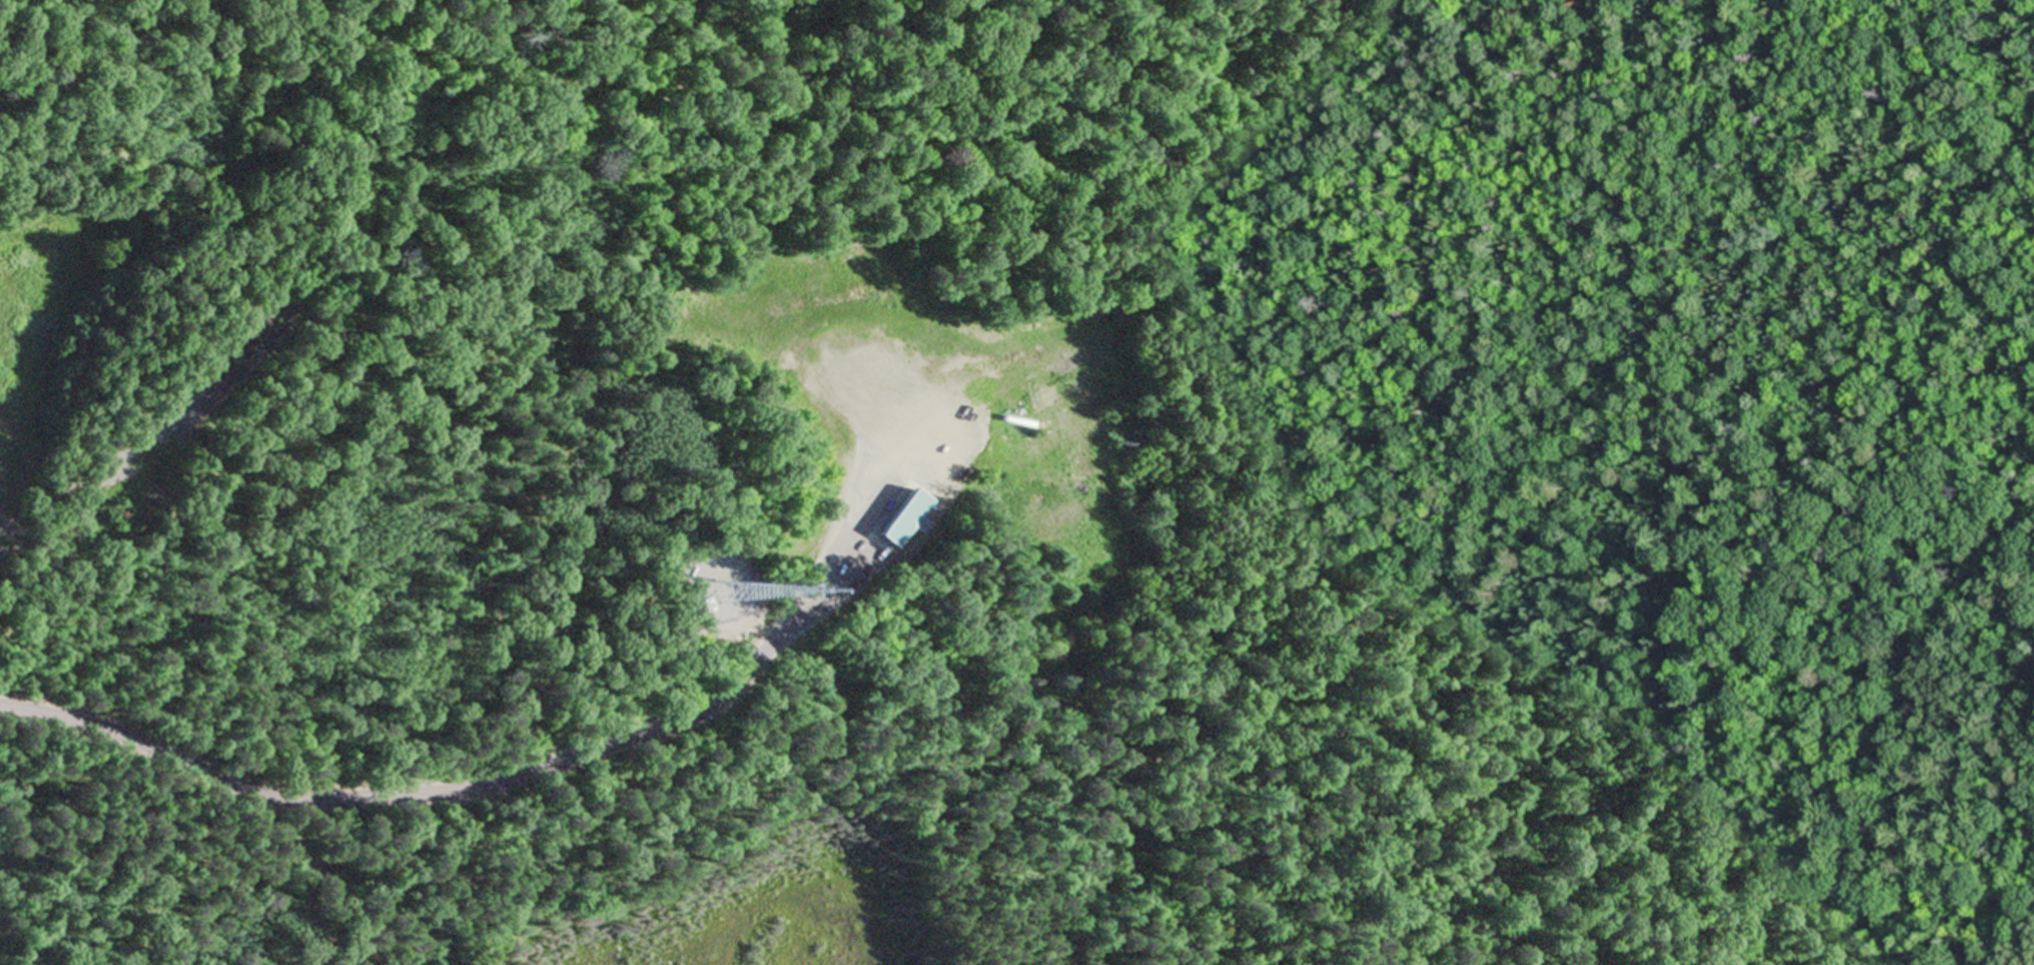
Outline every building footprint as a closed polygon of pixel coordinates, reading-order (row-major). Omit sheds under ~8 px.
[(896,550),(929,503),(910,490),(876,537),(896,550)]
